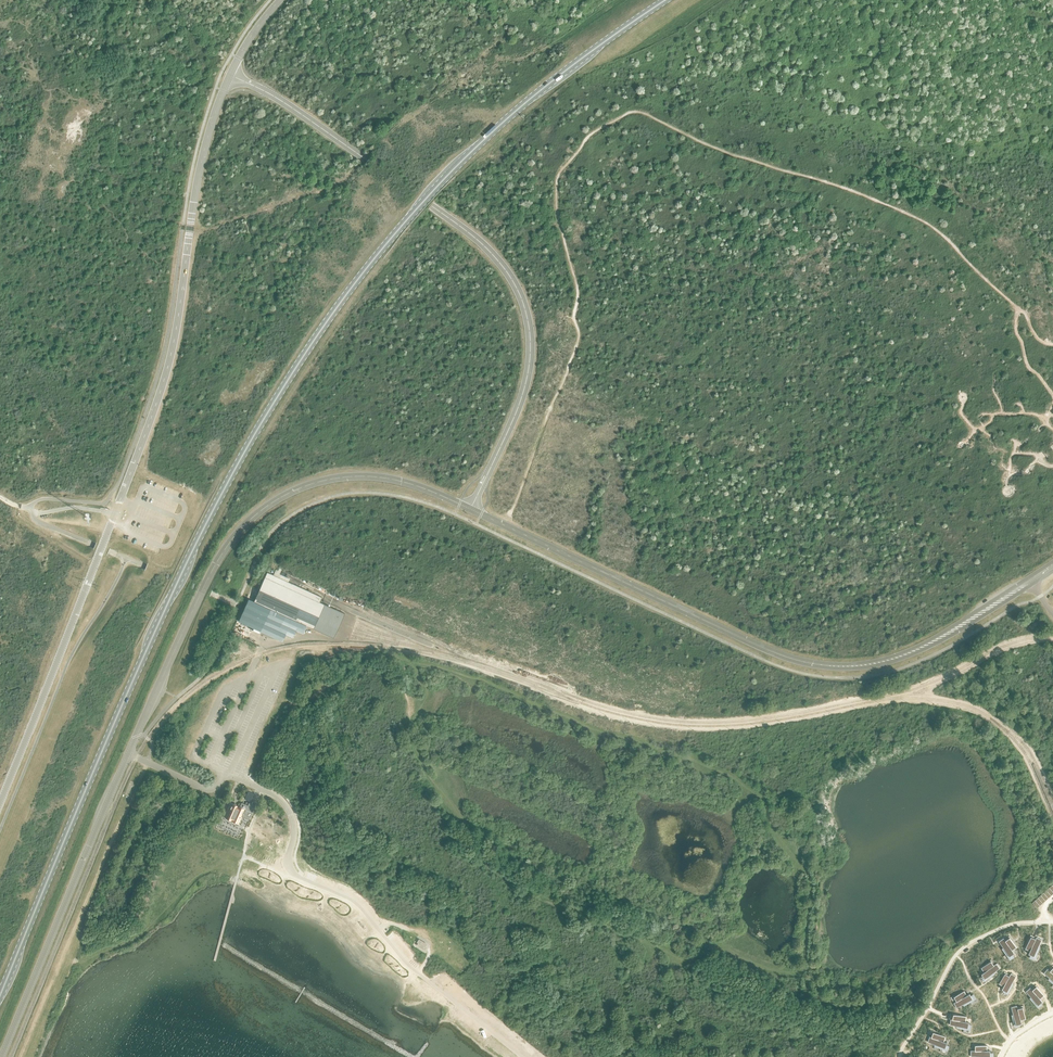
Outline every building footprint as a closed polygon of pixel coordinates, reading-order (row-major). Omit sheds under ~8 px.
[(964,402),(965,401),(966,400),(967,399),(967,398),(967,396),(966,395),(965,394),(964,393),(963,393),(961,393),(960,394),(959,395),(958,397),(958,398),(959,400),(960,401),(961,402),(962,402),(964,402)] [(1038,425),(1023,438),(1027,442),(1030,445),(1044,432),(1041,428),(1038,425)] [(1013,434),(992,431),(991,436),(990,441),(1011,444),(1012,439),(1013,434)] [(1044,450),(1042,452),(1044,454),(1049,459),(1052,455),(1052,441),(1044,450)] [(1022,472),(1022,476),(1030,476),(1030,467),(1022,468),(1022,472)] [(1005,486),(1004,487),(1002,489),(1002,491),(1002,493),(1003,494),(1004,496),(1006,497),(1008,497),(1010,497),(1012,496),(1013,494),(1013,492),(1014,491),(1013,489),(1012,487),(1011,486),(1009,485),(1007,485),(1005,486)] [(277,568),(274,575),(288,582),(289,579),(279,574),(281,570),(277,568)] [(248,598),(238,621),(252,627),(251,630),(257,633),(259,630),(281,641),(285,633),(292,637),(294,633),(296,630),(303,633),(305,629),(306,626),(313,629),(333,638),(335,634),(337,630),(338,627),(340,624),(341,621),(342,619),(344,616),(345,613),(319,602),(321,598),(322,597),(288,582),(274,575),(267,572),(254,600),(248,598)] [(253,793),(248,791),(245,799),(250,801),(253,793)] [(230,802),(223,817),(233,821),(240,824),(243,817),(248,807),(241,803),(240,805),(240,806),(230,802)] [(241,802),(241,803),(248,807),(243,817),(249,820),(255,805),(249,802),(249,803),(248,805),(245,804),(241,802)] [(1009,937),(1005,940),(1012,950),(1016,947),(1009,937)] [(1030,951),(1028,954),(1030,955),(1031,953),(1035,954),(1042,939),(1036,937),(1035,940),(1030,951)] [(1003,938),(998,941),(1008,954),(1011,952),(1012,954),(1014,953),(1012,950),(1005,940),(1003,938)] [(1030,938),(1025,949),(1030,951),(1035,940),(1030,938)] [(991,961),(981,968),(984,972),(994,965),(991,961)] [(984,972),(981,974),(983,976),(984,974),(986,977),(1000,968),(996,963),(994,965),(984,972)] [(1044,973),(1052,981),(1052,973),(1050,971),(1047,968),(1044,973)] [(1005,973),(999,984),(1003,986),(1009,976),(1005,973)] [(1003,986),(1002,989),(1003,990),(1005,988),(1008,990),(1016,976),(1011,973),(1009,976),(1003,986)] [(1036,986),(1032,990),(1040,999),(1044,995),(1036,986)] [(1030,987),(1026,991),(1036,1003),(1039,1001),(1041,1003),(1042,1001),(1040,999),(1032,990),(1030,987)] [(964,991),(954,997),(956,1001),(967,995),(964,991)] [(956,1001),(953,1003),(956,1008),(970,1000),(969,997),(970,995),(969,994),(967,995),(956,1001)] [(1017,1005),(1011,1007),(1015,1023),(1019,1022),(1019,1024),(1021,1023),(1021,1020),(1018,1009),(1017,1005)] [(1023,1007),(1018,1009),(1021,1020),(1026,1019),(1023,1007)] [(951,1019),(949,1025),(965,1027),(966,1024),(968,1024),(969,1022),(966,1021),(952,1019),(951,1019)] [(933,1032),(931,1037),(944,1041),(946,1037),(933,1032)] [(930,1036),(928,1042),(943,1047),(944,1044),(946,1045),(947,1043),(944,1041),(931,1037),(930,1036)]
